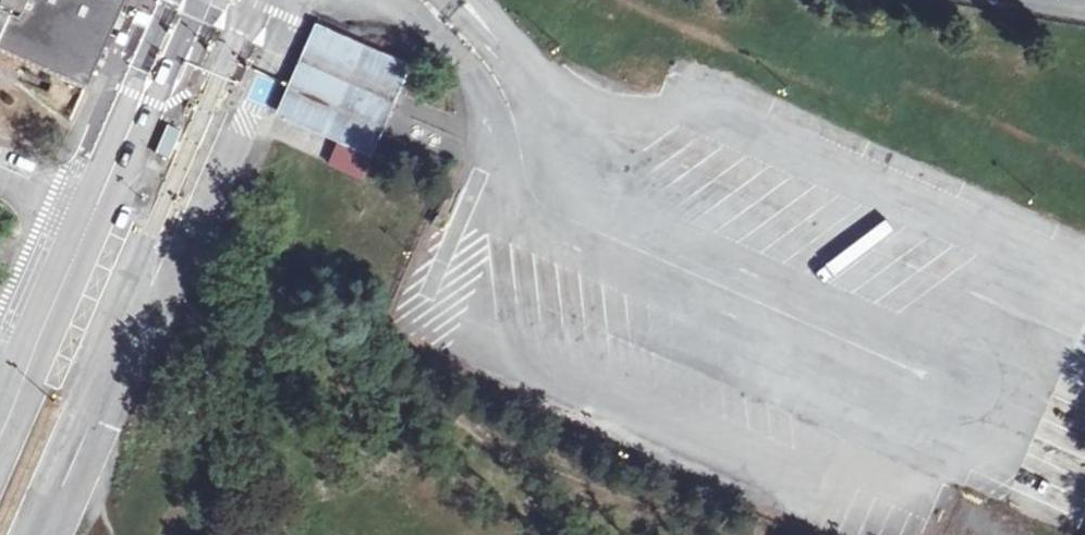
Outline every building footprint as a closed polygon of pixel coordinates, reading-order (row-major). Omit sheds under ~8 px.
[(121,0),(0,0),(0,53),(82,89),(108,28),(112,20),(121,0)] [(409,69),(318,32),(291,87),(277,117),(339,143),(329,164),(361,179),(396,101),(409,69)] [(174,156),(187,128),(171,122),(159,150),(174,156)]
